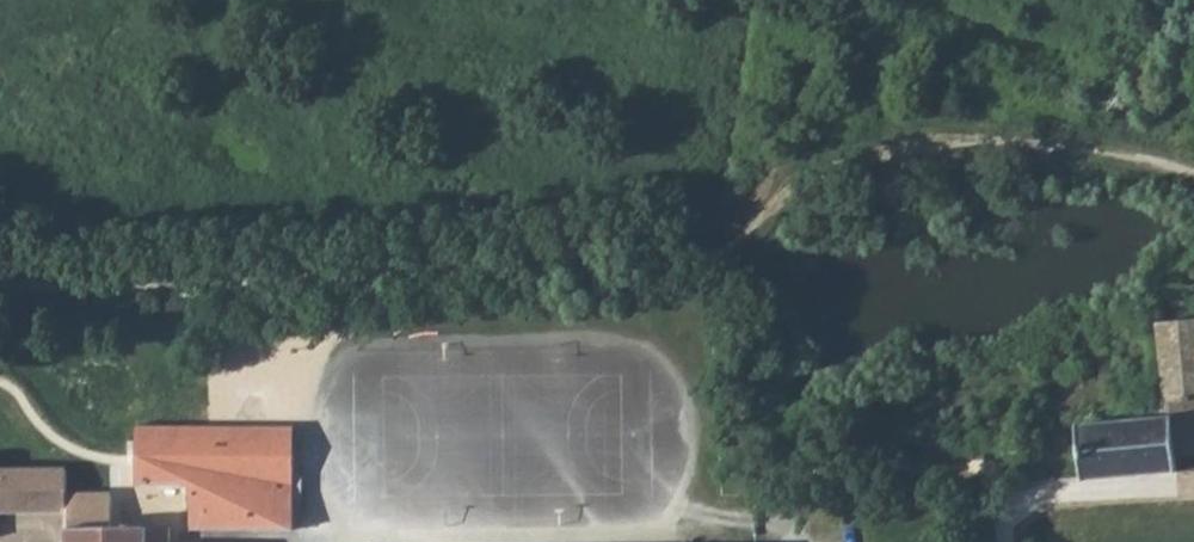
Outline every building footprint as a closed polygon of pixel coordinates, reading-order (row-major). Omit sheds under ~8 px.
[(1080,480),(1122,477),(1175,472),(1174,457),(1193,456),(1193,321),(1158,324),(1165,400),(1149,401),(1150,419),(1075,426),(1080,480)] [(291,531),(292,428),(135,426),(135,486),(189,486),(189,530),(291,531)] [(22,519),(66,519),(66,541),(171,541),(171,529),(112,529),(112,496),(66,496),(66,475),(0,476),(0,519),(22,519)]
